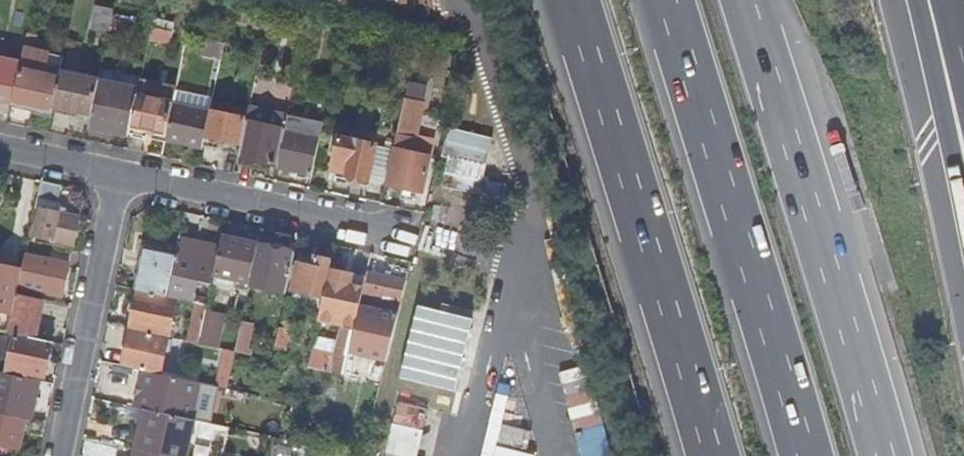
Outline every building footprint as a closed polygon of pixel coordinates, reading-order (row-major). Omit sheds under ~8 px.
[(113,11),(113,9),(96,4),(91,28),(108,33),(111,19),(112,13),(113,11)] [(112,20),(109,34),(129,39),(132,25),(112,20)] [(169,42),(172,31),(150,27),(150,29),(148,38),(169,42)] [(15,85),(12,104),(51,112),(52,105),(55,92),(60,71),(63,56),(33,51),(36,34),(27,33),(20,62),(15,85)] [(223,42),(203,38),(200,53),(220,56),(223,42)] [(62,72),(75,74),(81,53),(67,50),(62,72)] [(0,57),(0,101),(12,104),(15,85),(20,62),(0,57)] [(100,69),(98,79),(137,88),(138,84),(139,80),(140,78),(100,69)] [(98,79),(75,74),(62,72),(60,71),(55,92),(52,105),(90,113),(95,92),(98,79)] [(95,92),(90,113),(87,128),(90,128),(110,132),(127,136),(127,133),(133,108),(137,88),(98,79),(95,92)] [(147,127),(166,132),(171,111),(172,103),(175,91),(175,88),(176,87),(139,80),(138,84),(137,88),(133,108),(127,133),(145,137),(147,127)] [(404,98),(403,98),(394,139),(385,183),(421,191),(429,155),(411,151),(413,138),(415,138),(420,119),(426,86),(407,83),(404,98)] [(175,91),(172,103),(209,111),(209,109),(212,97),(175,88),(175,91)] [(209,111),(172,103),(171,111),(166,132),(164,140),(201,147),(203,136),(209,111)] [(238,157),(277,165),(279,150),(287,115),(248,106),(248,110),(246,118),(239,152),(238,157)] [(209,109),(209,111),(203,136),(224,140),(222,149),(239,152),(246,118),(209,109)] [(279,150),(277,165),(276,167),(310,174),(315,153),(321,121),(288,113),(287,115),(279,150)] [(457,175),(486,181),(495,133),(451,125),(446,154),(460,156),(457,175)] [(109,137),(110,132),(90,128),(88,133),(109,137)] [(376,145),(337,136),(331,170),(347,173),(347,177),(369,181),(376,145)] [(40,182),(35,208),(45,210),(39,238),(73,244),(79,217),(57,212),(58,203),(56,202),(59,186),(40,182)] [(249,249),(250,243),(224,237),(216,274),(250,281),(256,250),(249,249)] [(179,238),(176,255),(167,297),(177,299),(187,301),(192,302),(194,294),(191,293),(186,292),(187,288),(193,289),(194,280),(211,284),(216,259),(219,246),(179,238)] [(257,245),(256,250),(250,281),(249,285),(285,292),(292,262),(294,253),(257,245)] [(145,249),(136,290),(137,290),(167,297),(176,255),(145,249)] [(23,261),(22,265),(38,268),(40,259),(24,255),(23,261)] [(330,267),(332,259),(316,256),(316,259),(299,255),(295,275),(292,291),(294,291),(324,296),(325,292),(330,267)] [(66,264),(40,259),(38,268),(22,265),(21,270),(18,286),(62,295),(69,265),(66,264)] [(0,315),(0,331),(15,334),(19,335),(34,338),(42,300),(16,294),(18,286),(21,270),(0,265),(0,311),(1,311),(0,315)] [(386,360),(390,345),(394,332),(404,288),(406,281),(366,271),(365,277),(365,281),(363,287),(362,292),(359,308),(358,311),(355,327),(354,329),(353,333),(350,352),(386,362),(386,360)] [(351,278),(329,273),(325,292),(324,296),(322,305),(319,316),(319,319),(355,327),(358,311),(359,308),(362,292),(363,287),(349,284),(351,278)] [(249,285),(250,281),(216,274),(214,284),(248,291),(249,285)] [(365,281),(351,278),(349,284),(363,287),(365,281)] [(177,299),(167,297),(137,290),(135,303),(129,329),(169,337),(172,318),(177,299)] [(324,296),(294,291),(292,298),(322,305),(324,296)] [(206,305),(195,303),(192,318),(187,342),(197,344),(206,305)] [(445,310),(419,304),(401,376),(456,389),(473,317),(445,310)] [(252,324),(241,322),(235,351),(238,352),(245,354),(252,324)] [(278,326),(274,348),(284,350),(288,328),(278,326)] [(335,354),(326,352),(312,349),(308,367),(344,375),(347,365),(353,333),(354,329),(342,326),(337,343),(336,348),(335,354)] [(142,370),(161,374),(167,344),(169,337),(129,329),(121,366),(126,367),(142,370)] [(52,342),(34,338),(19,335),(15,334),(7,374),(10,374),(25,378),(27,374),(44,376),(52,342)] [(314,338),(312,349),(326,352),(335,354),(336,348),(337,343),(314,338)] [(235,351),(224,350),(215,386),(219,386),(226,388),(235,351)] [(176,377),(161,374),(142,370),(134,407),(135,408),(145,410),(150,411),(193,419),(200,382),(176,377)] [(7,374),(0,372),(0,373),(0,413),(31,420),(39,381),(25,378),(10,374),(7,374)] [(427,404),(396,400),(388,455),(420,455),(427,404)] [(145,410),(140,430),(145,430),(150,411),(145,410)] [(150,411),(145,430),(140,430),(136,449),(165,455),(185,455),(193,419),(150,411)] [(31,420),(0,413),(0,450),(7,452),(8,447),(19,449),(22,434),(42,437),(45,423),(31,420)] [(193,419),(185,455),(204,455),(211,423),(193,419)] [(538,450),(499,443),(502,425),(491,423),(484,455),(537,455),(538,450)]
